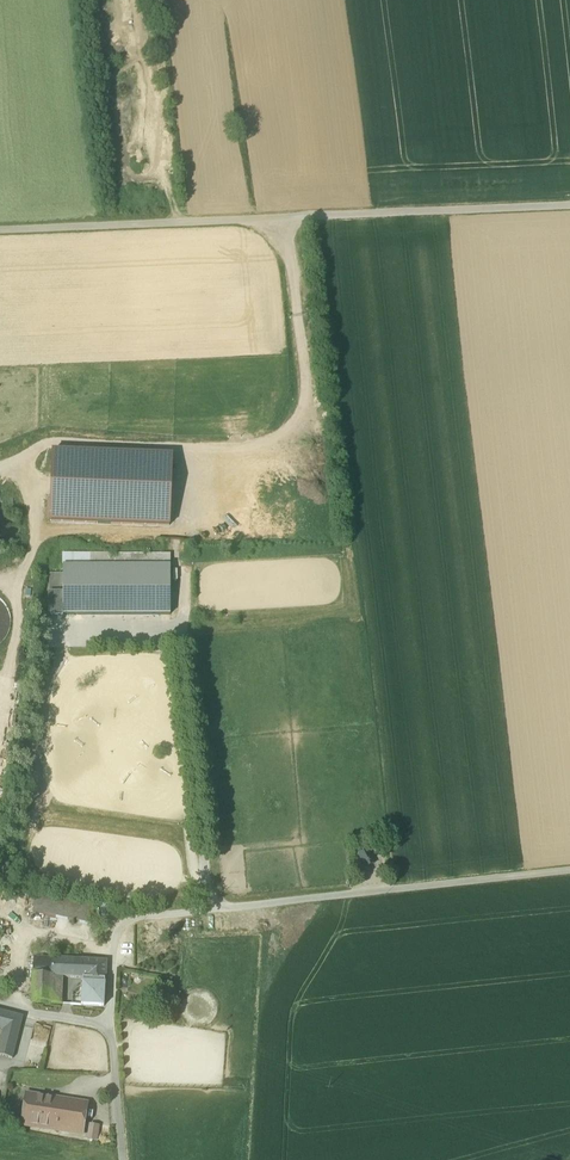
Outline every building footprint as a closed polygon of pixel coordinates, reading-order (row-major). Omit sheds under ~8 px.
[(53,449),(50,521),(169,525),(172,455),(53,449)] [(63,565),(105,565),(105,559),(83,558),(83,556),(63,556),(63,565)] [(63,614),(170,615),(170,565),(105,565),(63,565),(63,574),(49,574),(49,614),(63,614)] [(1,644),(8,635),(10,623),(9,612),(2,602),(0,600),(0,645),(1,644)] [(363,869),(364,870),(376,864),(375,863),(373,864),(367,852),(369,851),(369,850),(357,857),(360,856),(366,868),(363,869)] [(33,912),(91,925),(96,904),(38,892),(33,912)] [(107,904),(100,904),(101,918),(108,917),(107,904)] [(52,959),(51,975),(53,975),(53,976),(63,977),(81,978),(82,960),(79,960),(52,959)] [(107,962),(82,960),(81,978),(81,979),(83,979),(105,980),(106,980),(107,962)] [(51,1003),(53,976),(53,975),(51,975),(33,974),(32,1001),(51,1003)] [(53,976),(51,1003),(62,1004),(63,977),(53,976)] [(105,984),(83,982),(82,982),(81,1005),(104,1006),(105,984)] [(12,1058),(23,1016),(0,1010),(0,1029),(3,1029),(0,1041),(0,1055),(12,1058)] [(88,1103),(63,1099),(26,1093),(21,1123),(58,1129),(83,1133),(88,1103)] [(88,1138),(96,1139),(98,1127),(90,1125),(88,1138)]
